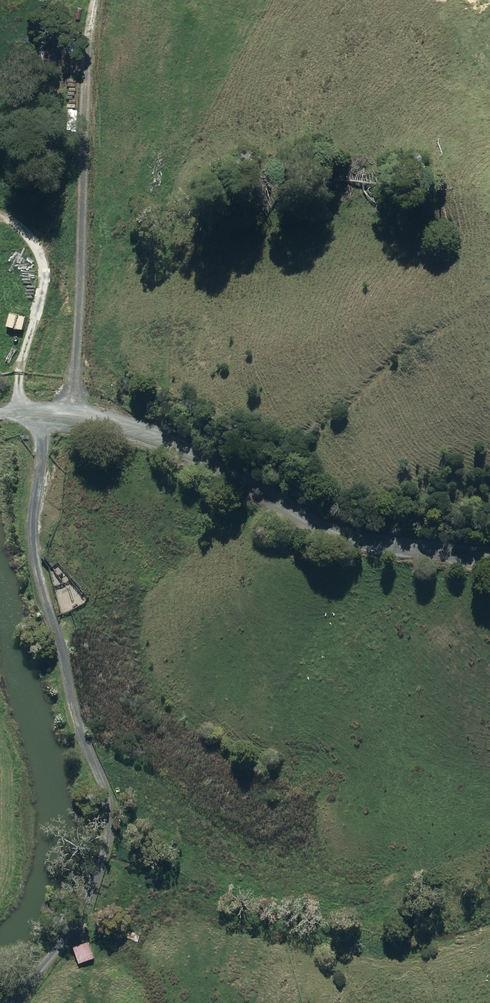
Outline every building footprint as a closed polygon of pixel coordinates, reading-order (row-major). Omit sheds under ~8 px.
[(90,943),(75,947),(79,963),(95,959),(90,943)]
